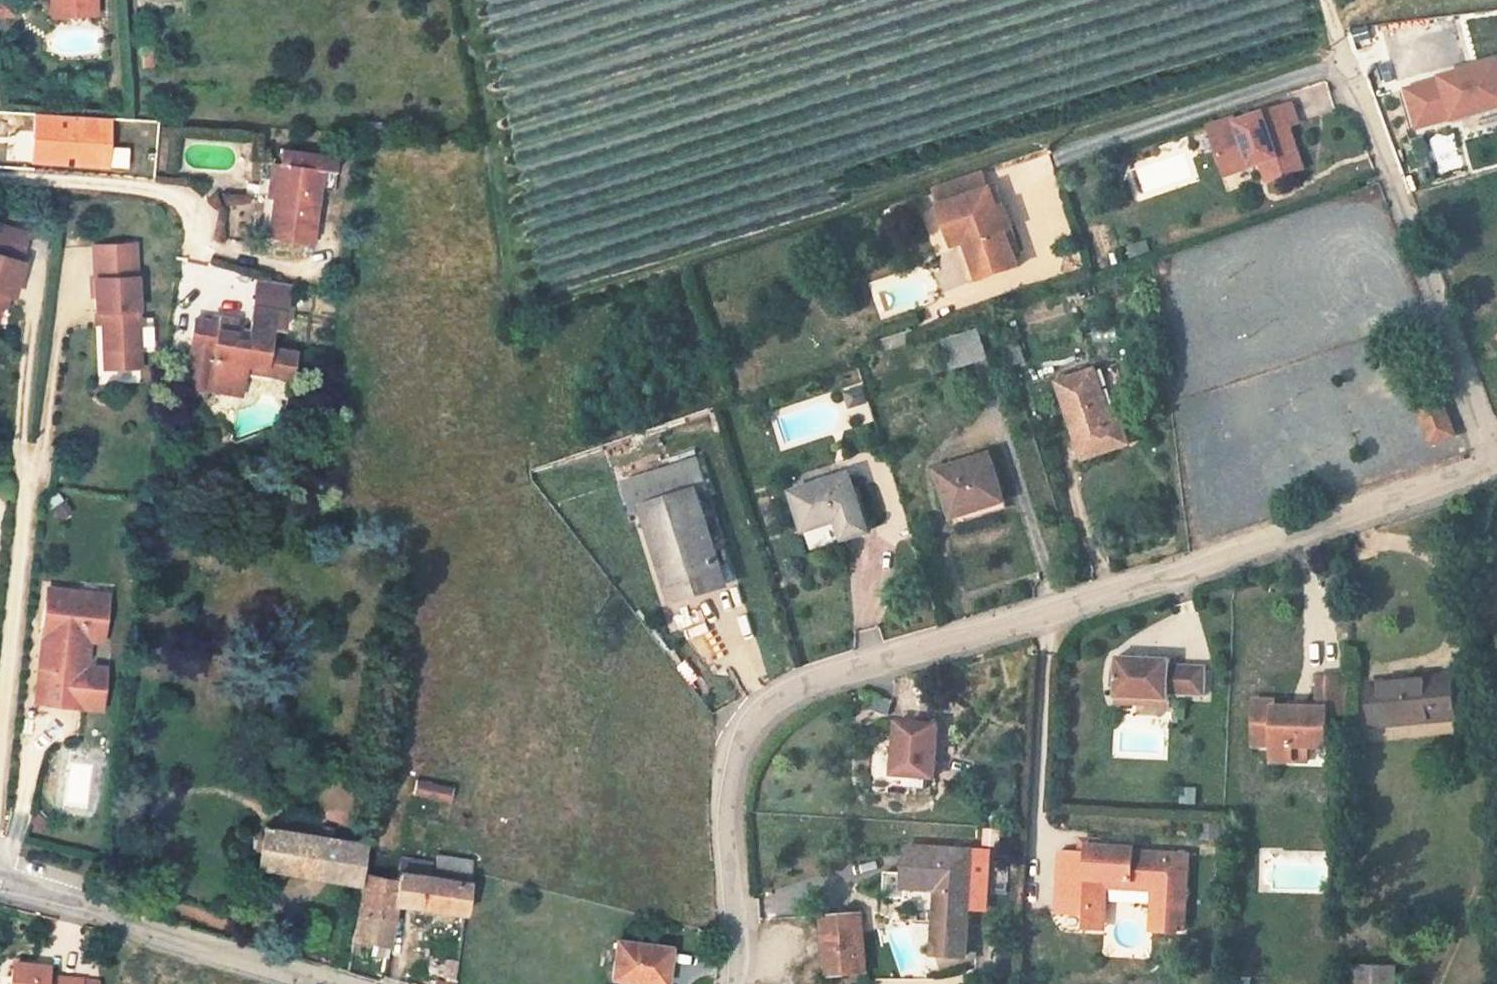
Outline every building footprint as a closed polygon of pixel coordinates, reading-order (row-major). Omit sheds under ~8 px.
[(98,14),(97,0),(50,0),(52,18),(98,14)] [(1416,129),(1451,119),(1452,121),(1496,110),(1496,58),(1437,75),(1403,87),(1416,129)] [(1308,87),(1314,115),(1335,111),(1329,82),(1308,87)] [(1211,132),(1225,168),(1251,158),(1254,166),(1263,163),(1269,180),(1305,167),(1289,125),(1299,122),(1292,103),(1211,132)] [(105,117),(25,113),(23,160),(100,167),(105,117)] [(277,150),(276,161),(265,235),(306,240),(312,193),(332,196),(337,159),(277,150)] [(1225,168),(1227,176),(1254,166),(1251,158),(1225,168)] [(967,245),(980,283),(1019,269),(1006,234),(991,191),(989,192),(982,173),(933,191),(954,250),(967,245)] [(997,189),(991,191),(1006,234),(1013,232),(997,189)] [(891,246),(917,240),(909,201),(882,207),(891,246)] [(136,243),(94,246),(98,312),(104,312),(105,324),(108,369),(144,366),(136,243)] [(967,245),(954,250),(967,287),(980,283),(967,245)] [(2,295),(8,297),(12,298),(22,262),(0,256),(0,300),(2,295)] [(291,284),(260,280),(258,295),(289,299),(291,284)] [(197,323),(188,389),(213,392),(214,383),(245,388),(248,366),(267,368),(266,374),(295,378),(298,353),(271,350),(274,329),(285,331),(289,299),(258,295),(253,331),(238,329),(238,323),(221,320),(220,326),(197,323)] [(981,330),(944,337),(949,368),(987,361),(981,330)] [(902,334),(881,341),(884,350),(905,344),(902,334)] [(1094,372),(1059,384),(1086,465),(1132,450),(1122,421),(1111,424),(1094,372)] [(213,392),(213,393),(244,397),(245,388),(214,383),(213,392)] [(851,412),(871,406),(866,386),(845,392),(851,412)] [(1433,445),(1459,437),(1446,402),(1422,410),(1433,445)] [(991,455),(936,472),(951,520),(1007,503),(991,455)] [(677,599),(726,584),(698,491),(710,487),(701,457),(619,481),(628,512),(644,507),(666,577),(671,576),(677,599)] [(850,476),(795,495),(806,529),(840,518),(849,545),(870,539),(850,476)] [(107,594),(47,588),(36,702),(83,707),(86,672),(79,671),(83,631),(103,633),(107,594)] [(86,672),(83,707),(101,709),(106,667),(87,665),(89,639),(102,640),(103,633),(83,631),(79,671),(86,672)] [(1115,702),(1174,706),(1174,701),(1207,702),(1209,667),(1176,665),(1176,660),(1118,657),(1115,702)] [(1273,701),(1252,702),(1252,747),(1272,746),(1272,761),(1293,761),(1293,746),(1308,746),(1326,746),(1326,713),(1345,713),(1345,675),(1317,676),(1317,707),(1273,707),(1273,701)] [(1454,677),(1370,686),(1375,728),(1458,719),(1454,677)] [(872,694),(867,709),(888,715),(893,700),(872,694)] [(921,736),(877,735),(876,789),(920,789),(921,736)] [(1293,746),(1293,761),(1308,761),(1308,746),(1293,746)] [(450,803),(453,786),(416,778),(412,794),(450,803)] [(1180,787),(1179,803),(1196,805),(1197,788),(1180,787)] [(364,850),(261,835),(257,862),(304,869),(302,885),(357,893),(359,880),(364,850)] [(1101,848),(1102,840),(1082,839),(1082,855),(1062,854),(1060,912),(1086,913),(1086,931),(1107,931),(1108,890),(1156,891),(1155,933),(1177,934),(1177,923),(1185,923),(1187,857),(1134,855),(1134,849),(1101,848)] [(359,880),(357,893),(350,941),(388,947),(394,908),(463,918),(472,860),(432,854),(428,880),(398,876),(396,885),(359,880)] [(897,855),(897,865),(896,894),(928,895),(927,925),(927,968),(958,970),(959,856),(897,855)] [(820,976),(856,973),(855,919),(819,920),(820,976)] [(617,939),(613,980),(650,983),(657,983),(662,944),(617,939)] [(457,958),(439,957),(438,977),(446,978),(446,983),(430,982),(429,983),(454,983),(457,958)] [(8,968),(6,983),(86,983),(44,980),(44,972),(8,968)] [(1355,969),(1354,983),(1398,983),(1399,971),(1355,969)]
